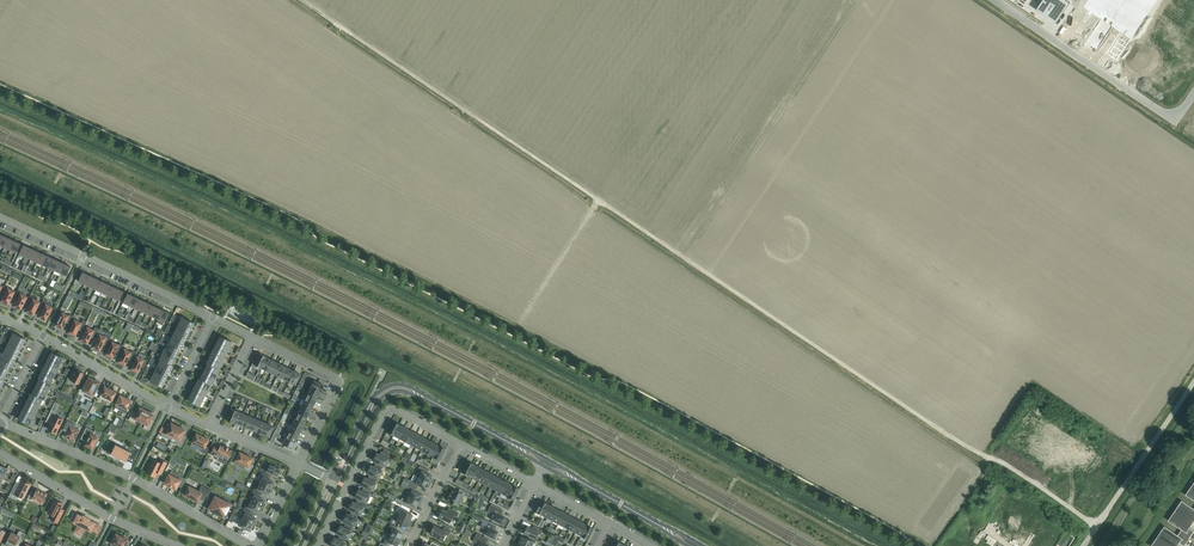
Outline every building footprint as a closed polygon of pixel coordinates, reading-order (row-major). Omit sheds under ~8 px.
[(1066,0),(1042,0),(1036,9),(1056,23),(1070,2),(1066,0)] [(1083,20),(1116,42),(1108,54),(1116,60),(1130,39),(1156,0),(1088,0),(1083,7),(1089,11),(1083,20)] [(1193,10),(1193,0),(1179,0),(1193,10)] [(9,238),(3,235),(0,241),(0,245),(4,247),(9,238)] [(10,250),(15,240),(9,238),(4,247),(10,250)] [(10,250),(16,253),(21,243),(15,240),(10,250)] [(23,244),(19,254),(25,257),(29,247),(23,244)] [(29,247),(25,257),(31,259),(35,250),(29,247)] [(35,250),(31,259),(37,262),(41,253),(35,250)] [(37,262),(43,265),(47,255),(41,253),(37,262)] [(43,265),(48,267),(53,258),(47,255),(43,265)] [(59,261),(53,258),(48,267),(54,270),(59,261)] [(59,261),(54,270),(60,273),(65,263),(59,261)] [(71,266),(65,263),(60,273),(66,276),(71,266)] [(78,281),(84,284),(88,274),(82,271),(78,281)] [(94,277),(88,274),(84,284),(90,287),(94,277)] [(96,289),(100,280),(94,277),(90,287),(96,289)] [(101,292),(106,283),(100,280),(96,289),(101,292)] [(106,283),(101,292),(107,295),(112,285),(106,283)] [(9,286),(5,285),(2,291),(5,293),(1,300),(3,301),(2,302),(6,305),(7,303),(8,304),(15,291),(8,288),(9,286)] [(107,295),(113,298),(118,288),(112,285),(107,295)] [(124,291),(118,288),(113,298),(119,301),(124,291)] [(21,292),(18,290),(14,297),(18,298),(14,305),(15,306),(14,308),(19,310),(20,308),(21,309),(27,296),(21,293),(21,292)] [(127,293),(123,302),(129,305),(133,296),(127,293)] [(34,297),(30,295),(27,302),(30,304),(27,311),(28,311),(27,313),(32,315),(32,314),(34,314),(40,302),(33,298),(34,297)] [(139,298),(133,296),(129,305),(135,308),(139,298)] [(135,308),(141,311),(145,301),(139,298),(135,308)] [(47,302),(43,300),(39,307),(43,309),(39,316),(40,317),(40,318),(44,321),(45,319),(46,320),(52,307),(46,304),(47,302)] [(145,301),(141,311),(146,313),(151,304),(145,301)] [(146,313),(152,316),(157,307),(151,304),(146,313)] [(152,316),(158,319),(163,309),(157,307),(152,316)] [(158,319),(164,322),(169,312),(163,309),(158,319)] [(66,321),(70,323),(73,316),(69,314),(69,315),(62,312),(60,317),(59,317),(58,320),(56,325),(57,325),(56,327),(61,329),(61,327),(63,328),(66,321)] [(180,322),(191,327),(193,322),(183,317),(180,322)] [(74,319),(68,332),(69,332),(69,334),(73,336),(74,335),(75,335),(79,328),(82,330),(87,321),(83,319),(81,323),(74,319)] [(180,322),(177,327),(188,333),(191,327),(180,322)] [(86,342),(88,343),(91,335),(95,337),(99,328),(95,326),(93,330),(87,327),(81,339),(82,340),(81,341),(86,344),(86,342)] [(188,333),(177,327),(175,332),(174,331),(173,332),(186,338),(188,333)] [(186,338),(173,332),(171,337),(183,343),(186,338)] [(11,338),(22,343),(25,338),(14,333),(11,338)] [(104,343),(107,344),(111,336),(108,334),(106,337),(99,334),(93,346),(94,347),(93,349),(98,351),(99,349),(100,350),(104,343)] [(218,341),(229,347),(232,341),(221,336),(218,341)] [(168,343),(180,349),(183,343),(171,337),(168,343)] [(9,343),(20,349),(22,343),(11,338),(9,343)] [(116,350),(119,352),(123,345),(119,343),(118,345),(112,341),(105,354),(107,354),(106,356),(110,358),(111,357),(112,357),(116,350)] [(218,341),(215,346),(226,352),(229,347),(218,341)] [(6,348),(17,354),(20,349),(9,343),(6,348)] [(165,348),(176,354),(178,349),(180,350),(180,349),(168,343),(165,348)] [(226,352),(215,346),(213,351),(225,357),(224,357),(226,352)] [(4,353),(14,359),(17,354),(6,348),(4,353)] [(176,354),(165,348),(162,353),(173,359),(176,354)] [(128,357),(132,359),(135,352),(131,350),(131,352),(124,349),(118,361),(119,362),(118,363),(123,366),(124,364),(125,365),(128,357)] [(225,357),(213,351),(210,357),(222,363),(225,357)] [(52,352),(49,357),(60,363),(63,357),(52,352)] [(12,364),(14,359),(4,353),(1,358),(0,358),(12,364)] [(162,353),(160,358),(172,365),(172,364),(171,364),(173,359),(162,353)] [(260,367),(265,356),(259,353),(257,357),(256,357),(255,359),(256,360),(254,364),(260,367)] [(136,371),(137,372),(141,365),(144,366),(148,360),(144,358),(143,359),(137,356),(130,368),(132,369),(131,371),(135,373),(136,371)] [(260,367),(266,370),(271,359),(265,357),(266,356),(265,356),(260,367)] [(60,363),(49,357),(47,362),(58,368),(60,363)] [(222,363),(210,357),(207,363),(219,369),(222,363)] [(0,358),(0,364),(8,368),(10,364),(12,364),(0,358)] [(172,365),(160,358),(157,364),(169,370),(172,365)] [(271,359),(266,370),(272,373),(277,362),(271,359)] [(55,373),(58,368),(47,362),(44,367),(55,373)] [(282,365),(277,362),(272,373),(277,375),(282,365)] [(219,369),(207,363),(208,364),(206,369),(217,374),(219,369)] [(0,364),(0,371),(5,374),(8,368),(0,364)] [(154,370),(166,376),(169,370),(157,364),(154,370)] [(282,365),(277,375),(283,378),(288,368),(282,365)] [(42,373),(53,378),(55,373),(44,367),(42,373)] [(289,381),(294,371),(288,368),(283,378),(289,381)] [(203,374),(214,379),(217,374),(206,369),(203,374)] [(78,383),(84,373),(77,370),(76,373),(73,371),(69,379),(78,383)] [(166,376),(154,370),(155,371),(153,376),(164,381),(166,376)] [(294,371),(289,381),(295,384),(300,374),(294,371)] [(305,371),(300,382),(303,383),(307,375),(310,377),(311,374),(305,371)] [(42,373),(39,378),(51,384),(50,383),(53,378),(42,373)] [(214,379),(203,374),(201,379),(199,378),(211,384),(214,379)] [(164,381),(153,376),(150,381),(161,387),(164,381)] [(93,387),(96,380),(89,377),(82,390),(93,396),(97,389),(93,387)] [(38,383),(49,389),(51,384),(39,378),(40,379),(38,383)] [(199,378),(196,384),(209,390),(211,384),(199,378)] [(310,386),(321,392),(324,385),(313,380),(310,386)] [(46,394),(49,389),(38,383),(35,389),(46,394)] [(209,390),(196,384),(194,390),(206,396),(209,390)] [(112,400),(116,392),(104,386),(100,394),(99,398),(102,399),(104,396),(112,400)] [(307,393),(317,398),(320,392),(321,392),(310,386),(310,387),(307,393)] [(31,393),(43,399),(46,394),(35,389),(33,393),(31,393)] [(206,396),(194,390),(191,395),(202,400),(204,396),(206,396)] [(43,399),(31,393),(29,398),(40,404),(42,399),(43,399)] [(304,399),(314,404),(317,398),(307,393),(304,399)] [(128,409),(132,401),(120,395),(116,404),(121,406),(119,409),(126,413),(128,409)] [(202,400),(191,395),(188,400),(199,406),(202,400)] [(37,409),(40,404),(29,398),(26,403),(37,409)] [(298,404),(311,410),(314,404),(304,399),(301,405),(299,404),(298,404)] [(34,414),(37,409),(26,403),(24,408),(34,414)] [(295,411),(307,417),(311,410),(298,404),(295,411)] [(141,422),(146,410),(144,409),(145,408),(141,406),(140,407),(139,407),(136,414),(132,412),(128,420),(135,423),(136,419),(141,422)] [(226,420),(233,422),(238,408),(236,407),(235,410),(231,408),(229,413),(228,412),(227,414),(228,415),(226,420)] [(21,414),(32,419),(34,414),(24,408),(21,414)] [(150,421),(153,414),(153,413),(153,412),(149,410),(149,411),(146,410),(141,422),(145,424),(143,427),(149,430),(153,423),(150,421)] [(55,414),(50,411),(46,420),(51,422),(48,429),(56,433),(63,419),(55,415),(55,414)] [(233,422),(239,424),(243,414),(237,411),(233,422)] [(295,411),(298,412),(295,418),(304,423),(307,417),(295,411)] [(29,424),(32,419),(21,414),(18,419),(29,424)] [(115,414),(111,421),(115,423),(119,417),(115,414)] [(249,416),(243,414),(239,424),(245,427),(249,416)] [(255,419),(249,416),(245,427),(251,429),(255,419)] [(295,418),(292,424),(301,429),(304,423),(295,418)] [(257,432),(261,421),(255,419),(251,429),(257,432)] [(75,424),(67,420),(63,430),(66,432),(64,436),(74,441),(79,430),(74,428),(75,424)] [(261,421),(257,432),(263,434),(267,424),(261,421)] [(394,435),(399,424),(393,421),(387,433),(393,436),(394,435)] [(172,438),(178,426),(171,423),(167,429),(164,428),(161,435),(167,438),(168,436),(172,438)] [(267,424),(263,434),(268,437),(273,426),(267,424)] [(288,431),(298,435),(301,429),(292,424),(288,431)] [(394,435),(399,438),(405,427),(399,424),(394,435)] [(181,436),(185,430),(178,426),(172,438),(176,440),(174,444),(181,447),(186,439),(181,436)] [(88,448),(90,447),(92,448),(98,437),(93,435),(94,431),(86,427),(81,437),(87,440),(84,446),(88,448)] [(405,427),(399,438),(405,441),(410,430),(405,427)] [(410,430),(405,441),(411,444),(416,433),(410,430)] [(285,437),(295,442),(298,435),(288,431),(285,437)] [(205,446),(208,439),(196,433),(195,435),(194,435),(192,439),(193,439),(192,442),(202,447),(200,451),(206,454),(209,448),(205,446)] [(411,444),(416,447),(422,436),(416,433),(411,444)] [(422,436),(416,447),(422,450),(427,439),(422,436)] [(285,437),(282,444),(292,448),(295,442),(285,437)] [(428,453),(433,443),(427,439),(422,450),(428,453)] [(428,453),(433,456),(439,446),(433,443),(428,453)] [(120,459),(125,461),(128,455),(135,458),(139,450),(135,448),(133,453),(115,444),(110,454),(116,456),(115,457),(120,460),(120,459)] [(229,459),(233,450),(228,448),(229,447),(225,446),(220,444),(219,447),(215,445),(210,454),(217,457),(219,454),(229,459)] [(445,449),(439,446),(433,456),(432,457),(439,460),(445,449)] [(1062,457),(1076,466),(1088,448),(1085,447),(1083,449),(1079,446),(1073,456),(1068,453),(1067,455),(1064,453),(1062,457)] [(245,465),(244,468),(250,471),(253,465),(250,463),(252,458),(247,455),(244,454),(239,451),(235,459),(245,465)] [(376,453),(376,454),(375,455),(374,455),(373,459),(373,460),(384,466),(388,459),(387,458),(388,454),(381,451),(380,454),(376,453)] [(170,463),(175,466),(176,462),(178,458),(173,455),(170,463)] [(161,474),(167,463),(160,459),(158,462),(153,459),(146,472),(155,477),(158,472),(161,474)] [(473,464),(467,461),(461,471),(467,474),(473,464)] [(378,478),(382,471),(381,470),(382,467),(375,463),(374,466),(370,465),(369,467),(368,467),(367,471),(367,472),(378,478)] [(280,475),(283,470),(278,468),(270,464),(267,470),(264,469),(262,472),(269,476),(270,472),(277,476),(278,474),(280,475)] [(473,464),(467,474),(473,477),(479,467),(473,464)] [(417,476),(430,483),(432,478),(431,477),(432,475),(425,472),(426,469),(420,465),(418,469),(420,470),(417,476)] [(1069,478),(1075,471),(1069,465),(1063,472),(1069,478)] [(484,470),(479,467),(473,477),(479,480),(484,470)] [(484,470),(479,480),(484,483),(490,473),(484,470)] [(273,484),(274,482),(267,479),(269,476),(262,472),(260,476),(263,477),(260,483),(273,489),(275,485),(273,484)] [(490,486),(496,476),(490,473),(484,483),(490,486)] [(164,482),(164,483),(165,483),(175,488),(175,489),(176,489),(176,488),(178,485),(181,487),(185,478),(180,476),(178,479),(169,474),(164,482)] [(364,477),(364,478),(363,480),(362,479),(360,483),(361,483),(360,484),(372,490),(376,483),(375,482),(376,479),(369,475),(367,479),(364,477)] [(411,481),(409,484),(416,487),(418,484),(425,488),(427,486),(428,487),(430,483),(417,476),(414,482),(411,481)] [(501,479),(496,476),(490,486),(496,490),(501,479)] [(1067,476),(1062,490),(1077,494),(1082,481),(1067,476)] [(501,479),(496,490),(502,493),(507,482),(501,479)] [(23,498),(30,484),(21,480),(17,488),(14,486),(10,493),(14,495),(15,494),(23,498)] [(513,485),(507,482),(502,493),(507,496),(513,485)] [(273,489),(260,483),(258,488),(255,487),(253,490),(260,494),(261,491),(268,494),(269,492),(271,493),(273,489)] [(414,491),(416,487),(409,484),(408,488),(410,489),(407,495),(421,502),(423,498),(421,497),(422,495),(414,491)] [(1192,484),(1185,494),(1193,500),(1193,486),(1192,484)] [(208,497),(211,490),(202,485),(199,491),(188,485),(184,494),(198,501),(199,498),(204,501),(206,496),(208,497)] [(513,499),(519,488),(513,485),(507,496),(513,499)] [(366,502),(370,495),(368,494),(370,491),(363,487),(361,491),(358,489),(357,492),(356,491),(354,495),(355,495),(354,497),(366,502)] [(467,496),(469,492),(459,488),(458,491),(452,488),(450,492),(450,491),(448,496),(448,497),(446,500),(457,505),(463,494),(467,496)] [(43,503),(48,495),(37,489),(34,493),(31,492),(28,498),(32,500),(33,498),(43,503)] [(265,500),(258,497),(260,494),(253,490),(251,494),(254,495),(251,501),(264,507),(266,503),(264,502),(265,500)] [(477,497),(469,492),(467,496),(471,498),(472,496),(475,498),(474,500),(478,502),(480,498),(477,497)] [(215,495),(208,509),(224,517),(231,504),(215,495)] [(421,502),(407,495),(404,501),(416,507),(417,505),(418,506),(421,502)] [(63,503),(54,499),(47,512),(53,515),(50,519),(58,523),(63,512),(60,510),(61,509),(60,508),(63,503)] [(360,515),(364,507),(362,506),(364,503),(357,499),(355,503),(352,501),(351,504),(350,503),(348,507),(349,507),(348,509),(360,515)] [(541,514),(547,503),(541,500),(534,512),(541,515),(541,514)] [(1175,510),(1193,522),(1193,520),(1193,508),(1181,500),(1175,510)] [(264,507),(251,501),(248,506),(246,505),(244,509),(251,512),(252,509),(259,512),(260,510),(262,512),(264,507)] [(541,514),(547,517),(552,507),(547,503),(541,514)] [(501,524),(505,517),(500,514),(500,513),(501,513),(503,510),(492,504),(488,512),(492,514),(490,518),(493,520),(497,522),(497,521),(501,524)] [(552,520),(558,510),(552,507),(547,517),(552,520)] [(15,514),(2,508),(1,511),(13,518),(15,514)] [(256,518),(249,515),(251,512),(244,509),(242,512),(245,513),(242,519),(255,526),(257,521),(255,520),(256,518)] [(399,515),(409,520),(412,514),(402,509),(399,515)] [(449,522),(452,517),(455,519),(458,512),(451,509),(449,512),(442,509),(442,510),(440,509),(438,513),(439,514),(438,516),(443,519),(443,520),(448,523),(449,521),(449,522)] [(564,513),(558,510),(552,520),(558,523),(564,513)] [(1180,532),(1189,538),(1193,531),(1189,528),(1193,522),(1175,510),(1168,520),(1181,529),(1180,532)] [(346,513),(346,514),(345,516),(344,515),(342,519),(343,519),(342,521),(354,527),(358,519),(356,518),(358,515),(351,511),(349,515),(346,513)] [(564,513),(558,523),(564,526),(569,516),(564,513)] [(96,524),(88,520),(89,519),(83,516),(82,517),(78,515),(77,516),(74,514),(72,519),(75,520),(74,522),(79,524),(77,528),(83,531),(85,527),(91,530),(91,529),(93,530),(96,524)] [(409,520),(399,515),(398,514),(395,520),(406,526),(409,520)] [(569,529),(575,519),(569,516),(564,526),(569,529)] [(255,526),(242,519),(239,525),(242,527),(241,528),(243,529),(244,528),(250,530),(251,529),(253,530),(255,526)] [(493,529),(493,528),(494,528),(496,524),(484,519),(480,526),(485,528),(483,533),(486,534),(486,535),(489,537),(490,536),(494,538),(497,531),(493,529)] [(575,532),(581,522),(575,519),(569,529),(575,532)] [(462,522),(458,530),(463,532),(466,524),(462,522)] [(581,535),(586,525),(581,522),(575,532),(581,535)] [(348,539),(352,531),(350,530),(352,527),(345,523),(343,527),(340,525),(339,528),(338,528),(336,531),(337,531),(336,533),(348,539)] [(389,527),(392,529),(389,534),(401,540),(403,537),(401,536),(403,534),(395,530),(397,526),(391,523),(389,527)] [(368,524),(364,531),(369,533),(372,526),(368,524)] [(443,530),(434,525),(429,533),(442,540),(445,534),(448,536),(451,530),(444,526),(443,530)] [(586,525),(581,535),(587,538),(592,528),(586,525)] [(527,526),(523,533),(530,536),(536,539),(539,532),(541,533),(543,530),(535,526),(533,529),(527,526)] [(1189,538),(1180,532),(1178,535),(1164,526),(1157,536),(1173,545),(1177,545),(1179,543),(1184,545),(1189,538)] [(26,534),(19,530),(17,535),(11,532),(8,537),(7,537),(5,541),(7,541),(5,544),(8,545),(14,545),(17,542),(21,544),(26,534)] [(128,539),(115,533),(110,542),(118,545),(125,545),(128,539)] [(399,544),(401,540),(389,534),(388,533),(385,539),(385,540),(383,543),(386,545),(388,541),(397,545),(398,543),(399,544)] [(477,533),(473,541),(477,543),(476,545),(490,545),(485,544),(486,542),(486,543),(488,539),(477,533)] [(333,538),(333,540),(332,540),(330,543),(331,544),(330,545),(332,545),(344,545),(346,543),(344,543),(346,539),(339,535),(337,539),(334,537),(333,538)] [(518,543),(525,545),(531,545),(533,542),(535,543),(536,539),(530,536),(528,539),(522,536),(518,543)] [(1157,536),(1151,545),(1173,545),(1157,536)]
